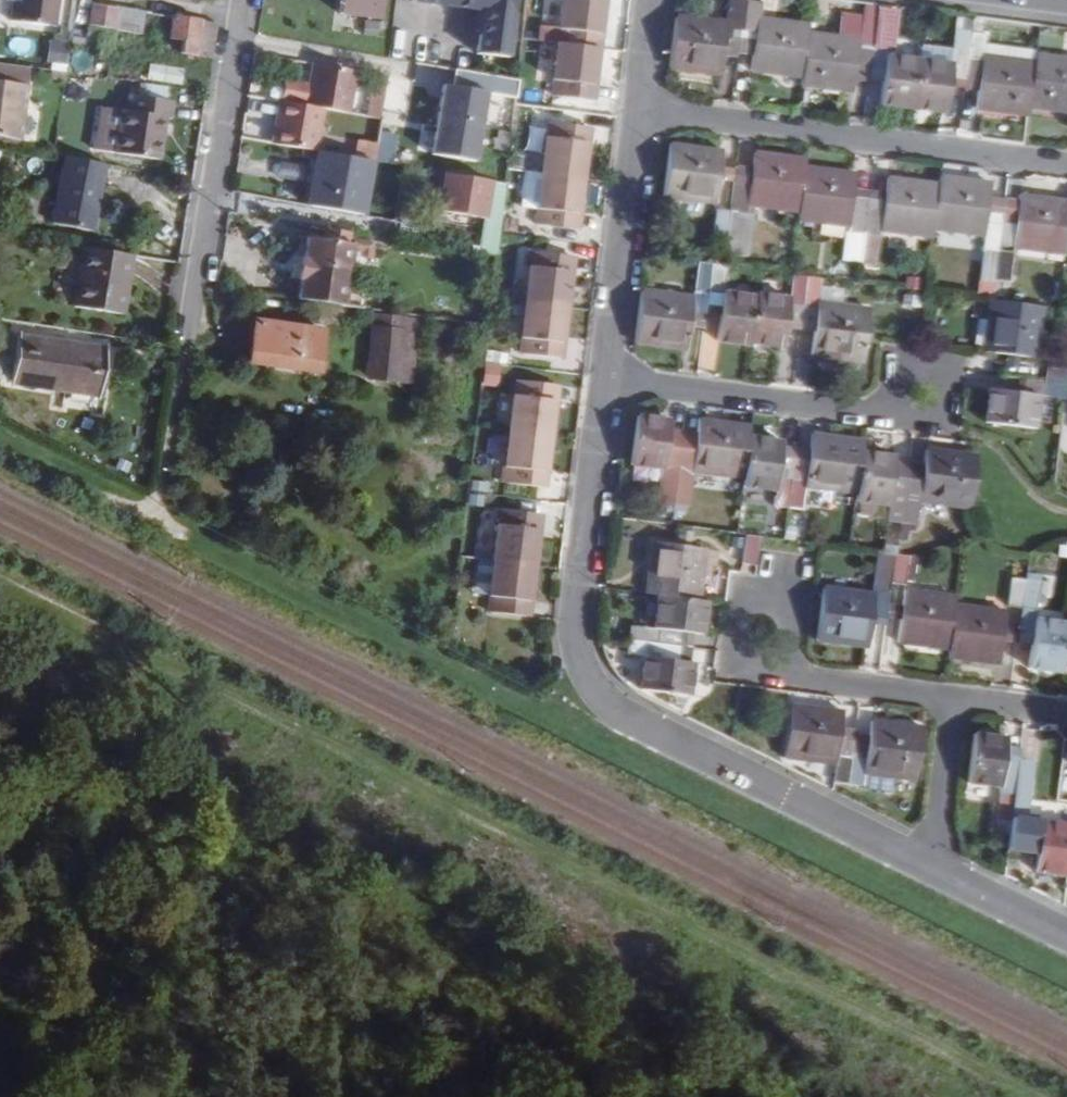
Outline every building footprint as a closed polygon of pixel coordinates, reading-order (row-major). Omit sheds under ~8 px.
[(8,12),(50,18),(52,0),(9,0),(8,12)] [(382,0),(341,0),(340,8),(380,14),(382,0)] [(486,8),(480,52),(511,56),(519,0),(437,0),(486,8)] [(595,0),(563,0),(560,27),(543,25),(541,41),(557,43),(591,47),(593,32),(600,33),(603,10),(594,10),(595,0)] [(604,0),(595,0),(594,10),(603,10),(604,0)] [(723,74),(726,50),(729,27),(743,28),(746,0),(733,0),(730,21),(677,14),(672,67),(723,74)] [(758,30),(755,53),(753,70),(804,75),(809,30),(810,23),(759,16),(761,0),(746,0),(743,28),(758,30)] [(116,5),(92,1),(89,23),(112,26),(116,5)] [(141,31),(145,10),(116,5),(112,26),(117,28),(141,31)] [(874,54),(879,17),(843,13),(841,34),(809,30),(804,75),(803,84),(855,89),(858,66),(860,52),(874,54)] [(181,51),(194,53),(196,39),(200,19),(173,14),(170,35),(184,38),(181,51)] [(889,56),(894,20),(879,17),(872,68),(871,73),(886,75),(883,103),(917,106),(923,60),(889,56)] [(219,22),(200,19),(196,39),(194,53),(214,56),(216,43),(219,22)] [(89,23),(85,45),(107,50),(112,26),(89,23)] [(974,30),(974,29),(961,26),(958,43),(972,46),(974,30)] [(726,50),(740,52),(743,28),(729,27),(726,50)] [(743,28),(740,52),(755,53),(758,30),(743,28)] [(986,41),(987,32),(974,30),(972,46),(966,86),(980,88),(978,106),(1030,112),(1031,106),(1036,61),(984,55),(986,41)] [(1038,53),(1038,48),(986,41),(984,55),(1036,61),(1038,53)] [(955,64),(957,47),(925,42),(923,60),(955,64)] [(584,97),(585,83),(594,84),(599,48),(591,47),(557,43),(552,93),(584,97)] [(957,47),(955,64),(923,60),(917,106),(949,110),(952,84),(966,86),(972,46),(958,43),(957,47)] [(872,68),(874,54),(860,52),(858,66),(872,68)] [(1038,53),(1036,61),(1031,106),(1066,111),(1066,57),(1038,53)] [(315,60),(308,102),(326,105),(350,109),(357,68),(315,60)] [(0,61),(0,135),(18,138),(29,65),(0,61)] [(150,61),(146,77),(179,84),(183,68),(150,61)] [(367,114),(383,117),(392,78),(376,74),(367,114)] [(515,128),(521,76),(509,75),(503,127),(515,128)] [(444,80),(432,151),(475,159),(487,87),(444,80)] [(594,84),(585,83),(584,97),(592,98),(594,84)] [(176,118),(178,102),(136,93),(133,110),(127,109),(126,111),(118,148),(117,151),(160,160),(169,117),(176,118)] [(283,98),(275,139),(317,147),(318,147),(326,105),(308,102),(283,98)] [(103,145),(118,148),(126,111),(111,108),(103,145)] [(580,141),(580,126),(549,122),(542,174),(583,179),(587,142),(580,141)] [(580,126),(580,141),(587,142),(589,127),(580,126)] [(500,146),(512,147),(514,134),(502,132),(500,146)] [(17,144),(18,138),(0,135),(0,140),(17,144)] [(718,201),(725,149),(675,142),(668,194),(718,201)] [(364,210),(372,157),(318,147),(317,147),(309,200),(364,210)] [(807,159),(755,152),(749,204),(755,204),(801,211),(807,166),(807,159)] [(92,232),(106,163),(68,155),(52,223),(92,232)] [(852,224),(847,259),(862,260),(869,201),(855,199),(858,172),(807,166),(801,211),(801,218),(852,224)] [(753,169),(738,167),(732,210),(747,213),(743,241),(728,239),(726,251),(748,254),(755,204),(749,204),(753,169)] [(579,213),(583,179),(542,174),(537,223),(568,227),(570,211),(579,213)] [(444,214),(499,217),(501,178),(446,175),(444,214)] [(875,262),(880,228),(933,235),(934,227),(940,183),(888,176),(885,202),(869,201),(862,260),(875,262)] [(987,234),(982,274),(997,277),(1000,249),(1007,200),(992,198),(994,184),(941,177),(940,183),(934,227),(987,234)] [(1023,195),(1022,202),(1016,246),(1066,252),(1066,247),(1066,201),(1023,195)] [(1016,246),(1022,202),(1007,200),(1000,249),(1014,251),(1016,252),(1016,246)] [(718,208),(714,237),(728,239),(732,210),(718,208)] [(743,241),(747,213),(732,210),(728,239),(743,241)] [(579,213),(570,211),(568,227),(577,228),(579,213)] [(323,226),(321,236),(347,241),(349,230),(323,226)] [(296,296),(324,300),(357,305),(360,285),(344,283),(350,241),(347,241),(321,236),(306,234),(303,253),(298,253),(295,276),(300,277),(296,296)] [(123,314),(133,256),(85,246),(76,306),(123,314)] [(997,277),(1010,279),(1014,251),(1000,249),(997,277)] [(534,251),(527,304),(568,309),(572,270),(564,269),(565,255),(534,251)] [(565,255),(564,269),(572,270),(574,256),(565,255)] [(711,290),(715,263),(703,261),(699,289),(711,290)] [(715,263),(711,290),(727,292),(731,265),(725,264),(715,263)] [(753,341),(788,345),(790,325),(793,302),(806,305),(810,275),(796,273),(794,297),(759,292),(759,296),(753,341)] [(810,275),(806,305),(804,327),(817,328),(814,353),(866,360),(873,308),(845,304),(821,301),(823,285),(824,277),(810,275)] [(847,288),(823,285),(821,301),(845,304),(847,288)] [(708,312),(711,290),(699,289),(698,297),(694,326),(706,327),(708,312)] [(694,326),(698,297),(645,290),(638,342),(691,348),(694,326)] [(724,314),(727,292),(711,290),(708,312),(724,314)] [(753,341),(759,296),(727,292),(724,314),(720,341),(753,345),(753,341)] [(1044,305),(993,297),(991,298),(984,350),(1037,357),(1044,305)] [(790,325),(804,327),(806,305),(793,302),(790,325)] [(563,344),(568,309),(527,304),(521,355),(553,359),(555,343),(563,344)] [(373,307),(363,375),(398,379),(404,326),(415,327),(417,313),(373,307)] [(248,359),(315,368),(320,328),(255,317),(248,359)] [(411,381),(417,327),(415,327),(404,326),(398,379),(411,381)] [(110,394),(117,349),(27,334),(20,380),(110,394)] [(563,344),(555,343),(553,359),(562,360),(563,344)] [(1050,365),(1048,381),(1066,383),(1066,367),(1050,365)] [(1046,394),(1048,381),(1021,377),(1019,390),(1038,392),(1046,394)] [(557,402),(549,401),(550,385),(518,381),(512,434),(553,439),(557,402)] [(1048,381),(1046,394),(1065,396),(1066,396),(1066,383),(1048,381)] [(550,385),(549,401),(557,402),(559,386),(550,385)] [(1033,426),(1038,392),(1019,390),(993,386),(988,419),(1033,426)] [(677,502),(680,474),(683,453),(686,432),(686,428),(672,426),(672,420),(639,415),(633,463),(667,467),(662,500),(677,502)] [(745,474),(751,436),(752,423),(701,416),(699,434),(696,454),(683,453),(680,474),(677,502),(690,504),(695,468),(745,474)] [(699,434),(686,432),(683,453),(696,454),(699,434)] [(815,432),(812,450),(798,448),(791,505),(805,507),(807,487),(859,493),(864,451),(866,439),(815,432)] [(549,471),(553,439),(512,434),(506,481),(538,486),(540,471),(549,471)] [(786,446),(787,440),(751,436),(745,474),(744,487),(780,492),(779,504),(791,505),(798,448),(786,446)] [(919,521),(922,500),(973,506),(978,455),(929,449),(927,462),(924,481),(910,478),(908,491),(905,519),(919,521)] [(897,458),(898,455),(864,451),(859,493),(858,499),(892,503),(890,517),(905,519),(908,491),(910,478),(895,476),(897,458)] [(912,459),(897,458),(895,476),(910,478),(912,459)] [(924,481),(927,462),(912,459),(910,478),(924,481)] [(549,471),(540,471),(538,486),(547,487),(549,471)] [(779,504),(780,492),(744,487),(742,499),(779,504)] [(534,529),(536,513),(504,509),(497,563),(538,567),(542,530),(534,529)] [(536,513),(534,529),(542,530),(544,514),(536,513)] [(761,563),(765,536),(749,534),(746,562),(761,563)] [(707,547),(657,541),(650,592),(663,594),(701,598),(707,547)] [(879,579),(892,581),(896,552),(882,551),(879,579)] [(901,553),(896,552),(892,581),(907,583),(907,578),(916,579),(920,553),(910,555),(901,553)] [(493,599),(497,563),(483,562),(479,597),(493,599)] [(534,603),(538,567),(497,563),(493,599),(491,613),(523,616),(525,602),(534,603)] [(1008,604),(1024,606),(1028,578),(1012,576),(1008,604)] [(1066,664),(1066,657),(1066,622),(1036,618),(1041,579),(1028,578),(1024,606),(1021,627),(1035,629),(1030,667),(1065,671),(1066,664)] [(886,625),(892,581),(879,579),(876,596),(873,623),(886,625)] [(873,623),(876,596),(825,588),(818,638),(870,645),(873,623)] [(953,645),(958,604),(959,596),(906,589),(899,640),(953,645)] [(634,624),(632,638),(689,645),(695,646),(696,632),(705,633),(710,599),(701,598),(663,594),(658,628),(634,624)] [(523,616),(532,617),(534,603),(525,602),(523,616)] [(1001,660),(1008,610),(958,604),(953,645),(951,655),(1001,660)] [(696,661),(687,660),(689,645),(632,638),(631,647),(630,653),(649,655),(645,690),(692,697),(696,661)] [(788,757),(838,763),(835,783),(851,784),(855,756),(840,754),(843,726),(845,712),(795,705),(788,757)] [(874,720),(871,737),(857,735),(855,756),(851,784),(865,786),(865,787),(887,790),(887,792),(893,793),(896,791),(897,785),(894,785),(896,774),(918,777),(925,727),(874,720)] [(858,728),(843,726),(840,754),(855,756),(857,735),(858,728)] [(980,734),(974,781),(1005,784),(1001,813),(1016,815),(1020,786),(1022,763),(1008,761),(1010,738),(980,734)] [(1024,751),(1026,740),(1010,738),(1008,761),(1022,763),(1024,751)] [(1022,763),(1020,786),(1016,815),(1029,818),(1037,753),(1024,751),(1022,763)] [(1046,822),(1045,831),(1031,828),(1028,849),(1042,850),(1039,870),(1066,873),(1066,825),(1046,822)]
